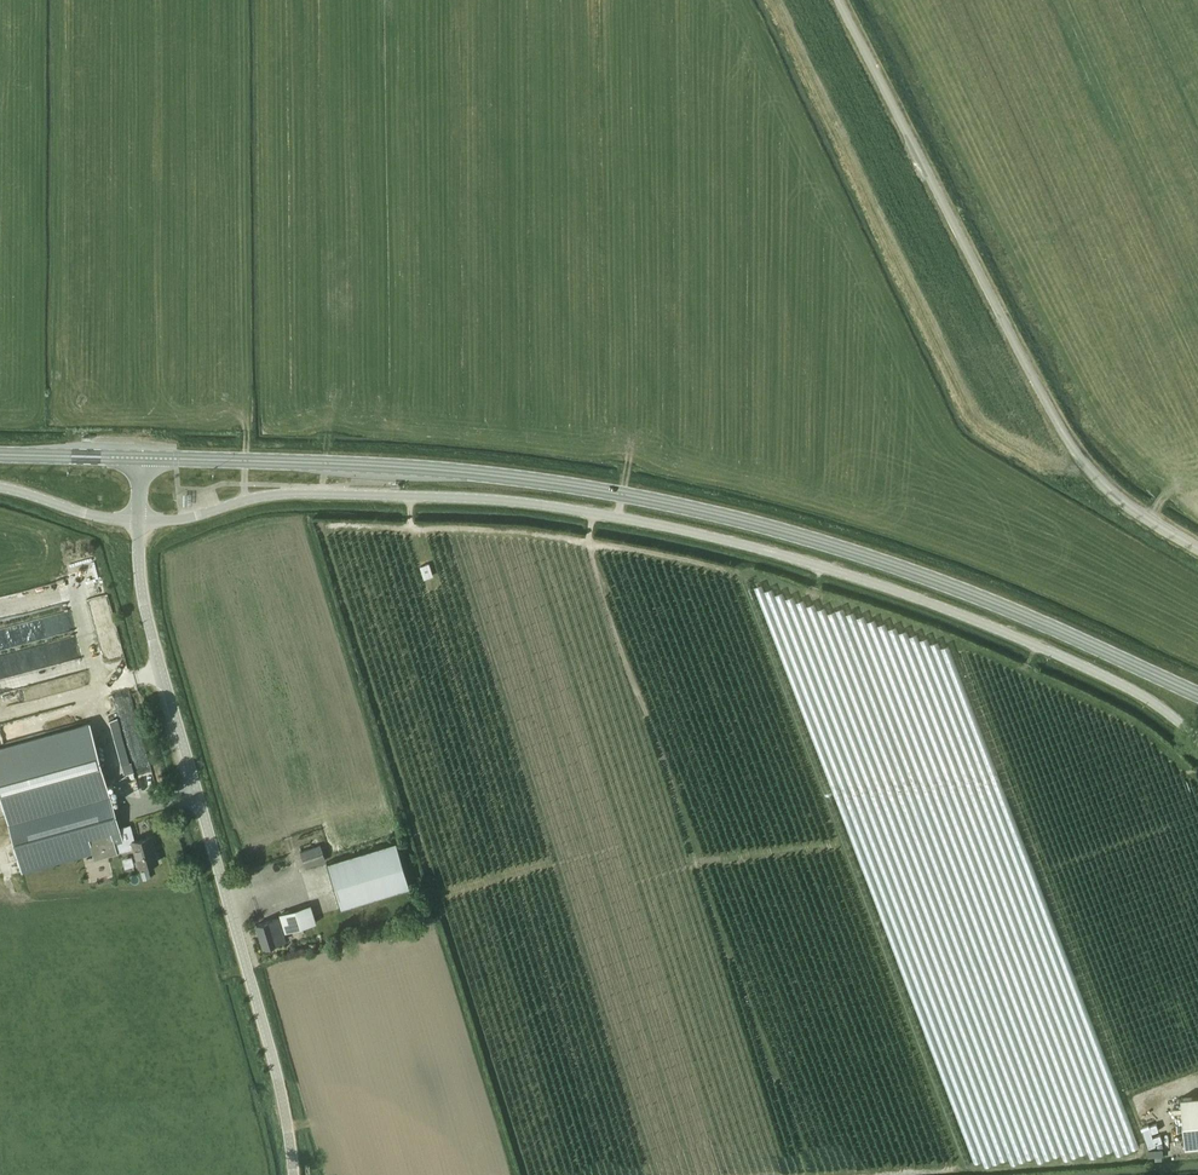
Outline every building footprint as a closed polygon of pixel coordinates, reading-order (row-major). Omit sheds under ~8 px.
[(424,578),(434,575),(431,562),(420,565),(424,578)] [(31,670),(76,659),(66,617),(70,617),(68,612),(12,625),(17,646),(25,645),(28,657),(31,670)] [(119,846),(118,845),(124,843),(91,723),(0,748),(0,786),(22,872),(92,853),(94,860),(117,853),(116,846),(119,846)] [(123,765),(131,763),(124,729),(115,730),(123,765)] [(131,841),(124,843),(118,845),(119,846),(120,852),(134,848),(139,866),(158,861),(151,836),(131,841)] [(326,863),(340,909),(410,888),(396,842),(326,863)] [(301,851),(303,861),(305,867),(326,861),(321,845),(301,851)] [(124,857),(126,866),(136,864),(135,855),(124,857)] [(279,914),(285,933),(316,923),(311,905),(279,914)] [(256,925),(262,947),(285,940),(278,918),(256,925)] [(1181,1098),(1186,1146),(1197,1145),(1197,1096),(1181,1098)] [(1148,1148),(1159,1145),(1153,1123),(1141,1126),(1148,1148)] [(1165,1144),(1150,1148),(1152,1159),(1168,1154),(1165,1144)]
